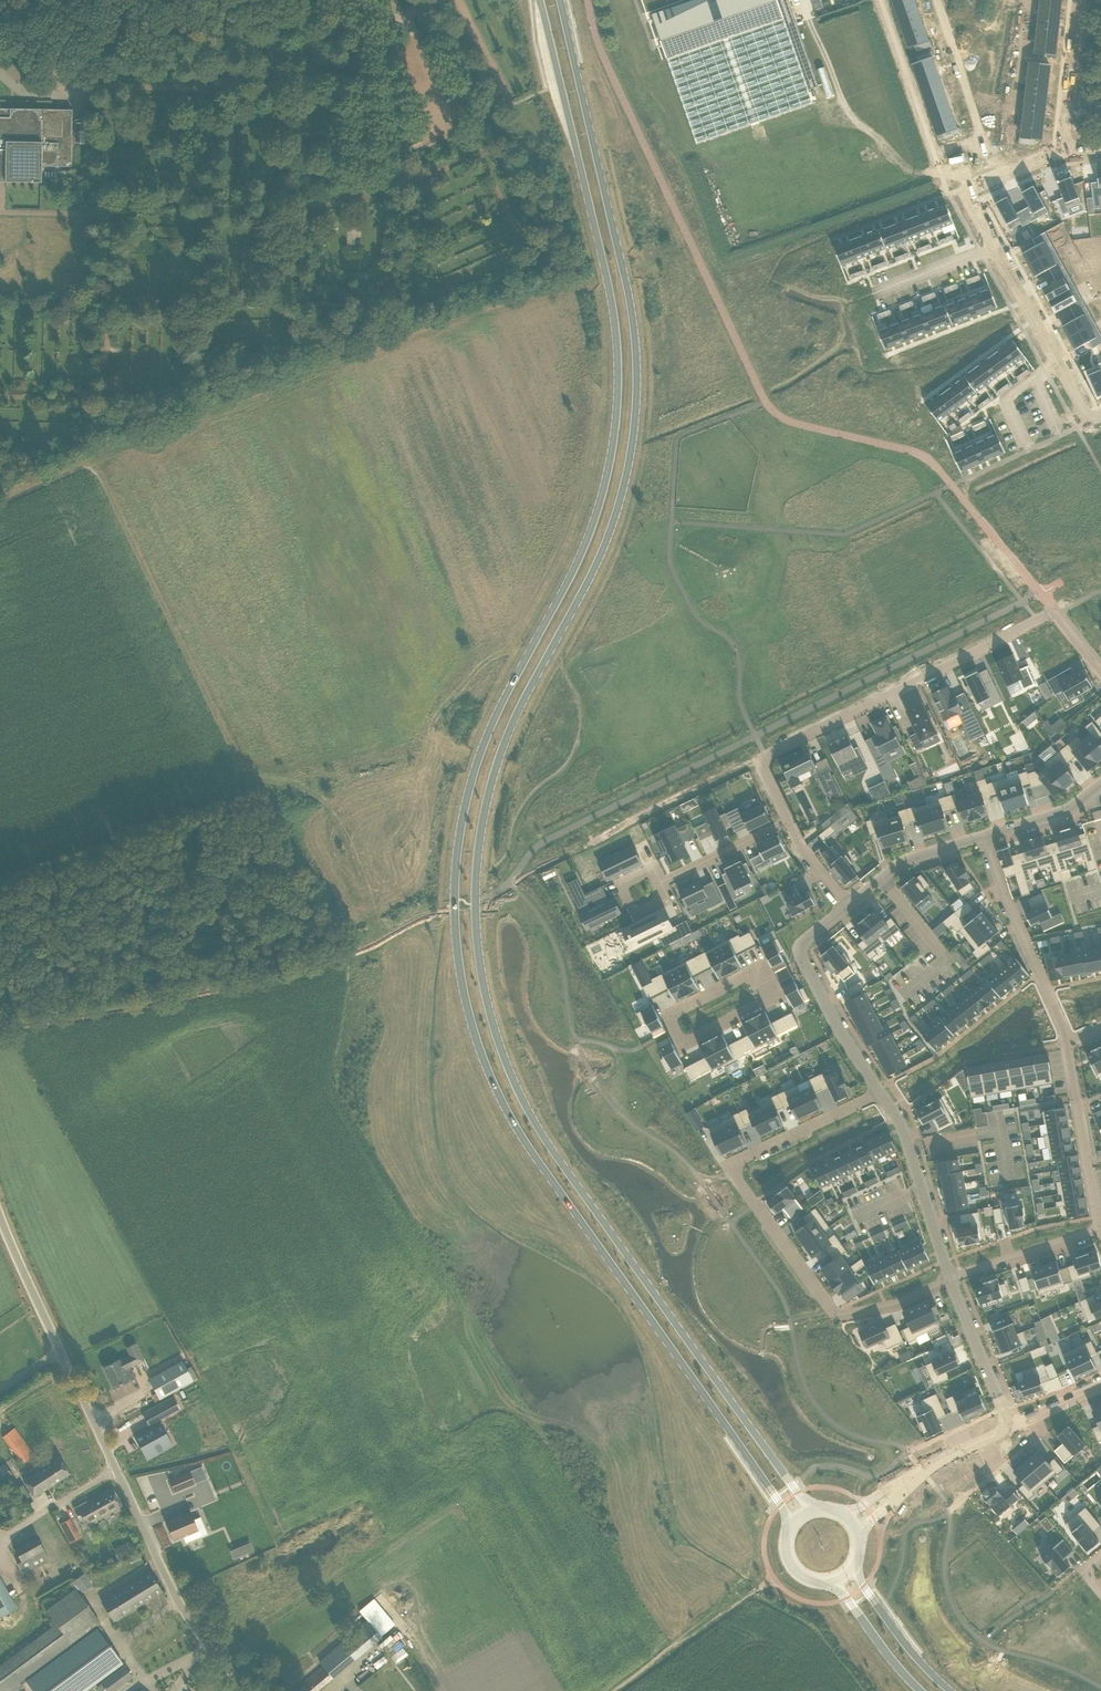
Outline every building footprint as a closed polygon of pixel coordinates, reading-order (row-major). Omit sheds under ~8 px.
[(652,14),(652,16),(667,58),(697,144),(813,103),(808,90),(819,86),(789,0),(709,0),(680,10),(678,5),(652,14)] [(814,10),(822,7),(819,0),(811,0),(814,10)] [(894,4),(897,12),(916,6),(914,0),(906,0),(894,4)] [(1040,7),(1060,10),(1061,1),(1052,0),(1041,0),(1040,7)] [(916,6),(897,12),(900,21),(918,14),(916,6)] [(1040,7),(1039,16),(1059,18),(1060,10),(1040,7)] [(918,14),(900,21),(902,29),(921,22),(918,14)] [(1039,16),(1038,25),(1058,27),(1059,18),(1039,16)] [(921,22),(902,29),(905,37),(924,30),(921,22)] [(1038,25),(1037,33),(1057,35),(1058,27),(1038,25)] [(924,30),(905,37),(909,48),(928,41),(924,30)] [(1037,33),(1037,42),(1056,44),(1057,35),(1037,33)] [(932,46),(930,40),(928,41),(914,46),(915,47),(916,52),(929,47),(932,46)] [(1037,42),(1035,53),(1055,55),(1056,44),(1037,42)] [(934,58),(932,51),(930,52),(916,57),(918,62),(918,63),(932,58),(934,58)] [(932,58),(913,65),(917,76),(936,69),(932,58)] [(1030,63),(1029,75),(1048,77),(1050,66),(1030,63)] [(936,69),(917,76),(920,84),(938,77),(936,69)] [(1029,75),(1028,83),(1047,86),(1048,77),(1029,75)] [(938,77),(920,84),(922,92),(941,85),(938,77)] [(1028,83),(1027,92),(1046,94),(1047,86),(1028,83)] [(941,85),(922,92),(925,100),(944,93),(941,85)] [(1027,92),(1026,100),(1045,103),(1046,94),(1027,92)] [(944,93),(925,100),(928,108),(947,102),(944,93)] [(1026,100),(1025,109),(1044,111),(1045,103),(1026,100)] [(947,102),(928,108),(932,118),(950,112),(947,102)] [(5,178),(6,178),(40,179),(40,183),(41,183),(41,166),(71,167),(71,165),(71,129),(63,128),(63,122),(72,122),(72,110),(10,109),(9,114),(10,114),(10,118),(0,117),(0,178),(5,178)] [(1025,109),(1024,118),(1043,120),(1044,111),(1025,109)] [(991,111),(975,116),(979,129),(995,123),(991,111)] [(950,112),(932,118),(934,126),(953,120),(950,112)] [(1024,118),(1023,126),(1042,128),(1043,120),(1024,118)] [(953,120),(934,126),(938,135),(956,129),(953,120)] [(1023,126),(1021,137),(1041,140),(1042,128),(1023,126)] [(945,139),(961,134),(958,128),(956,128),(956,129),(943,134),(945,139)] [(1035,146),(1036,139),(1021,137),(1019,137),(1019,144),(1035,146)] [(1091,183),(1094,209),(1100,208),(1100,169),(1096,170),(1098,182),(1091,183)] [(1063,197),(1057,200),(1062,214),(1069,212),(1068,208),(1081,203),(1073,182),(1071,178),(1068,179),(1068,178),(1065,179),(1059,181),(1057,182),(1063,197)] [(1034,186),(1022,193),(1023,196),(1029,206),(1023,210),(1030,223),(1048,212),(1034,186)] [(1007,197),(995,204),(1009,230),(1021,224),(1022,227),(1030,223),(1023,210),(1016,213),(1010,203),(1007,197)] [(946,204),(935,209),(942,228),(953,223),(946,204)] [(935,209),(923,213),(931,232),(942,228),(935,209)] [(923,213),(912,218),(920,236),(931,232),(923,213)] [(912,218),(901,222),(909,241),(920,236),(912,218)] [(901,222),(890,226),(897,245),(909,241),(901,222)] [(879,229),(878,229),(886,250),(897,245),(890,226),(879,230),(879,229)] [(878,229),(867,234),(875,253),(886,249),(886,250),(878,229)] [(1036,246),(1022,253),(1029,265),(1055,251),(1045,232),(1032,239),(1036,246)] [(867,234),(856,238),(863,257),(875,253),(867,234)] [(856,238),(845,242),(852,261),(863,257),(856,238)] [(845,242),(833,247),(841,266),(852,261),(845,242)] [(1055,251),(1029,265),(1033,272),(1035,276),(1037,275),(1049,269),(1052,276),(1065,269),(1063,266),(1055,251)] [(1056,282),(1042,290),(1049,301),(1075,287),(1065,269),(1052,276),(1056,282)] [(1075,287),(1049,301),(1055,313),(1065,307),(1069,306),(1071,310),(1072,312),(1085,305),(1075,287)] [(990,288),(979,293),(986,312),(998,307),(990,288)] [(979,293),(967,297),(975,316),(986,312),(979,293)] [(967,297),(956,302),(964,320),(975,316),(967,297)] [(945,305),(952,325),(964,320),(956,302),(945,306),(945,305)] [(945,305),(933,309),(941,328),(952,324),(952,325),(945,305)] [(1065,325),(1063,326),(1065,330),(1069,338),(1095,323),(1085,305),(1072,312),(1076,319),(1065,325)] [(933,309),(922,313),(930,332),(941,328),(933,309)] [(922,313),(911,318),(918,337),(930,332),(922,313)] [(911,318),(900,322),(907,341),(918,337),(911,318)] [(900,322),(889,326),(896,345),(907,341),(900,322)] [(1069,338),(1075,349),(1089,342),(1092,349),(1100,344),(1100,334),(1095,323),(1069,338)] [(889,326),(877,331),(885,350),(896,345),(889,326)] [(1009,343),(1003,347),(1015,364),(1025,356),(1013,340),(1009,343)] [(1003,347),(993,354),(1005,371),(1015,364),(1003,347)] [(993,354),(983,362),(995,378),(1005,371),(993,354)] [(983,362),(974,369),(986,385),(995,378),(983,362)] [(1086,373),(1098,398),(1100,396),(1100,363),(1097,365),(1098,368),(1086,373)] [(974,369),(964,376),(977,393),(976,392),(986,385),(974,369)] [(965,377),(955,384),(967,400),(977,393),(964,376),(965,377)] [(955,384),(946,391),(958,407),(967,400),(955,384)] [(946,391),(936,398),(948,414),(958,407),(946,391)] [(936,398),(926,405),(938,422),(948,414),(936,398)] [(997,434),(986,439),(994,457),(1005,452),(997,434)] [(986,439),(975,444),(983,462),(994,457),(986,439)] [(975,444),(964,449),(972,467),(983,462),(975,444)] [(964,449),(952,454),(961,472),(972,467),(964,449)] [(1013,653),(996,661),(1008,685),(1020,679),(1025,688),(1036,682),(1027,665),(1029,664),(1029,663),(1020,668),(1013,653)] [(1071,668),(1048,681),(1055,694),(1062,690),(1068,700),(1092,687),(1083,670),(1076,674),(1074,675),(1074,674),(1073,674),(1072,675),(1071,675),(1071,674),(1069,670),(1071,669),(1071,668)] [(977,671),(964,678),(968,686),(965,687),(970,697),(973,695),(977,704),(990,698),(993,705),(1002,701),(992,680),(984,684),(977,671)] [(1053,696),(1045,682),(1038,686),(1046,700),(1053,696)] [(946,686),(932,693),(936,703),(940,711),(945,721),(958,714),(971,741),(984,734),(964,693),(952,698),(946,686)] [(922,704),(907,712),(917,733),(910,737),(917,751),(924,747),(921,741),(936,734),(922,704)] [(877,736),(865,741),(885,782),(895,777),(884,754),(901,746),(897,737),(900,735),(896,727),(893,728),(887,716),(872,724),(877,736)] [(1077,737),(1097,762),(1100,758),(1100,745),(1097,740),(1100,736),(1100,733),(1092,722),(1085,727),(1089,731),(1091,734),(1081,742),(1077,737)] [(1054,727),(1048,732),(1051,737),(1058,732),(1054,727)] [(848,735),(828,745),(841,772),(865,761),(858,747),(854,748),(848,735)] [(1077,737),(1061,750),(1070,761),(1076,756),(1087,770),(1089,769),(1090,770),(1096,765),(1095,764),(1097,762),(1077,737)] [(1061,750),(1045,763),(1065,788),(1067,786),(1067,787),(1073,783),(1073,782),(1075,780),(1064,766),(1070,761),(1061,750)] [(783,766),(781,767),(792,789),(793,788),(796,786),(799,785),(801,784),(802,784),(798,776),(809,771),(809,770),(812,775),(812,776),(815,775),(822,789),(826,797),(827,797),(829,796),(831,800),(842,795),(830,771),(820,776),(813,760),(809,753),(807,754),(807,755),(807,754),(806,754),(806,755),(804,756),(791,763),(791,762),(785,765),(784,765),(784,766),(783,766)] [(1035,771),(1028,773),(1032,787),(1044,784),(1054,797),(1064,789),(1065,788),(1045,763),(1044,764),(1047,766),(1037,774),(1035,771)] [(1007,778),(1016,808),(1028,805),(1029,805),(1024,788),(1031,785),(1031,788),(1032,787),(1028,773),(1027,771),(1018,774),(1019,778),(1014,780),(1008,781),(1007,778)] [(985,779),(991,798),(998,795),(1004,813),(1004,812),(1016,808),(1007,778),(987,784),(985,779)] [(980,791),(968,795),(976,820),(983,817),(983,816),(988,815),(987,810),(983,800),(991,798),(985,779),(977,781),(980,791)] [(875,787),(869,790),(874,802),(892,796),(885,782),(875,787)] [(954,794),(946,796),(951,810),(958,808),(963,823),(968,821),(968,822),(976,820),(968,795),(967,795),(968,797),(956,801),(954,794)] [(939,801),(927,805),(935,832),(948,828),(943,813),(951,810),(946,796),(938,799),(939,801)] [(687,802),(680,805),(684,813),(690,809),(687,802)] [(849,803),(829,818),(834,823),(852,809),(849,803)] [(742,806),(726,814),(730,822),(742,817),(747,827),(748,831),(757,826),(757,827),(761,825),(770,820),(762,804),(761,805),(745,813),(742,806)] [(914,806),(906,809),(910,823),(918,821),(923,836),(935,832),(927,805),(915,808),(914,806)] [(706,825),(697,829),(701,836),(711,831),(713,835),(716,840),(728,834),(725,829),(731,826),(730,822),(726,814),(725,813),(719,816),(715,807),(703,813),(707,822),(708,825),(706,826),(706,825)] [(887,817),(895,844),(908,840),(903,825),(910,823),(906,809),(898,811),(899,815),(888,819),(887,817)] [(874,819),(866,821),(870,835),(878,833),(879,836),(882,848),(895,844),(887,817),(875,821),(874,819)] [(677,831),(656,841),(661,852),(662,853),(664,852),(664,851),(665,852),(670,863),(680,859),(678,855),(683,853),(687,851),(683,843),(682,843),(683,842),(694,837),(688,823),(676,829),(677,831)] [(636,834),(642,831),(639,825),(633,828),(636,834)] [(831,826),(819,835),(824,841),(836,832),(831,826)] [(1076,826),(1065,829),(1074,856),(1083,853),(1087,867),(1089,872),(1097,869),(1086,836),(1080,838),(1079,835),(1076,826)] [(1058,844),(1052,846),(1060,872),(1063,880),(1060,872),(1068,869),(1065,861),(1064,859),(1066,859),(1074,856),(1065,829),(1055,833),(1057,842),(1058,844)] [(761,854),(750,859),(756,872),(773,863),(770,857),(785,850),(788,856),(778,835),(757,845),(761,854)] [(1037,837),(1031,839),(1041,869),(1042,869),(1050,866),(1054,880),(1055,882),(1063,880),(1060,872),(1052,846),(1046,848),(1045,845),(1042,836),(1038,838),(1037,837)] [(1025,855),(1018,857),(1030,893),(1027,882),(1032,880),(1034,880),(1032,873),(1031,870),(1032,869),(1036,868),(1039,867),(1040,867),(1040,870),(1041,869),(1031,839),(1025,841),(1025,842),(1021,843),(1024,852),(1025,855)] [(832,845),(821,853),(826,859),(831,864),(829,865),(830,866),(830,865),(831,866),(833,869),(831,870),(834,874),(838,879),(839,878),(840,877),(843,882),(845,884),(845,885),(858,875),(857,875),(856,874),(855,873),(850,866),(852,864),(853,864),(846,855),(843,857),(842,857),(842,856),(842,855),(841,856),(832,845)] [(633,846),(598,863),(607,880),(641,863),(633,846)] [(1008,847),(997,850),(1006,878),(1015,874),(1022,896),(1030,893),(1018,857),(1012,859),(1008,847)] [(726,882),(718,886),(730,911),(737,907),(734,900),(731,893),(742,887),(752,883),(747,873),(751,871),(747,862),(743,864),(741,860),(737,862),(735,859),(727,863),(729,866),(725,868),(727,872),(722,874),(726,882)] [(947,870),(945,871),(962,896),(974,888),(968,879),(967,877),(968,876),(969,876),(963,868),(961,869),(957,863),(955,864),(954,863),(946,868),(947,870)] [(914,876),(900,887),(901,888),(915,905),(915,906),(929,895),(929,894),(929,895),(924,889),(929,885),(921,874),(916,878),(915,878),(915,877),(914,876)] [(696,882),(680,890),(687,905),(685,906),(689,914),(690,914),(692,916),(693,916),(691,913),(700,908),(699,906),(697,901),(704,897),(709,908),(723,901),(713,882),(702,887),(699,881),(696,882)] [(781,891),(780,891),(793,916),(792,916),(793,917),(807,910),(806,908),(815,904),(816,904),(809,890),(808,891),(799,896),(797,893),(799,892),(795,884),(794,884),(794,885),(781,891)] [(573,891),(571,892),(574,897),(573,898),(580,913),(581,913),(579,914),(583,924),(584,924),(587,930),(593,927),(597,925),(596,923),(611,916),(612,918),(622,913),(614,897),(609,900),(608,900),(606,901),(601,891),(600,888),(602,887),(603,888),(602,886),(585,894),(582,887),(580,888),(573,891)] [(1033,910),(1025,913),(1031,926),(1040,922),(1040,923),(1053,917),(1042,893),(1030,898),(1030,899),(1035,909),(1033,910)] [(967,902),(955,912),(961,919),(963,917),(973,909),(967,902)] [(871,913),(864,918),(884,942),(900,929),(891,918),(885,923),(875,911),(871,914),(871,913)] [(660,912),(626,929),(635,946),(658,935),(664,947),(693,932),(686,919),(668,928),(660,912)] [(955,912),(943,922),(948,929),(951,926),(961,919),(955,912)] [(961,919),(951,926),(957,933),(960,930),(968,940),(990,922),(982,913),(982,912),(968,923),(963,917),(961,919)] [(859,924),(855,927),(864,939),(858,944),(871,960),(877,954),(874,950),(884,942),(864,918),(858,923),(859,924)] [(990,922),(968,940),(975,950),(972,952),(978,959),(991,948),(986,942),(998,932),(997,932),(990,922)] [(750,932),(740,937),(747,950),(757,945),(750,932)] [(739,935),(717,946),(731,973),(738,969),(742,967),(737,956),(747,950),(740,937),(739,935)] [(777,938),(761,946),(775,972),(787,966),(780,953),(780,952),(783,950),(784,950),(781,945),(777,938)] [(1001,940),(996,944),(1000,948),(1005,944),(1001,940)] [(833,945),(821,955),(821,956),(822,955),(822,956),(825,960),(828,962),(827,963),(826,964),(833,972),(834,971),(837,973),(837,974),(837,975),(838,974),(844,982),(855,973),(851,969),(849,966),(849,965),(848,965),(848,964),(850,962),(851,961),(844,952),(840,955),(839,954),(834,947),(833,946),(834,946),(833,945)] [(717,946),(695,957),(703,973),(713,968),(719,979),(723,977),(731,973),(717,946)] [(1094,949),(1082,951),(1086,973),(1098,970),(1094,949)] [(1082,951),(1070,954),(1074,974),(1086,972),(1086,973),(1082,951)] [(989,954),(984,958),(988,962),(993,958),(989,954)] [(1070,954),(1058,956),(1063,978),(1064,978),(1063,977),(1074,974),(1070,954)] [(961,956),(956,960),(960,965),(965,961),(961,956)] [(1058,956),(1046,959),(1051,980),(1063,978),(1058,956)] [(695,957),(673,968),(687,995),(695,991),(699,989),(697,986),(693,978),(703,973),(695,957)] [(984,958),(979,962),(982,966),(988,962),(984,958)] [(1016,959),(1007,967),(1019,982),(1028,975),(1029,975),(1016,958),(1015,959),(1016,959)] [(1007,967),(997,974),(1010,990),(1019,982),(1007,967)] [(673,968),(651,979),(653,982),(659,995),(670,990),(674,999),(675,1001),(679,999),(680,999),(687,995),(673,968)] [(971,969),(965,973),(969,977),(974,973),(971,969)] [(646,973),(638,977),(643,987),(651,982),(646,973)] [(965,973),(960,977),(964,981),(969,977),(965,973)] [(590,979),(592,983),(603,978),(601,974),(590,979)] [(987,980),(1001,998),(1001,997),(1010,990),(997,974),(988,981),(987,980)] [(792,975),(780,982),(793,1008),(809,999),(803,988),(799,989),(792,975)] [(986,981),(977,988),(990,1004),(991,1004),(991,1003),(999,997),(1000,998),(1001,998),(987,980),(986,980),(986,981)] [(651,982),(643,987),(649,1000),(658,996),(659,995),(653,982),(651,982)] [(861,982),(847,989),(850,996),(855,993),(864,989),(861,982)] [(952,984),(947,988),(950,992),(955,988),(952,984)] [(947,988),(942,992),(945,996),(950,992),(947,988)] [(977,988),(968,995),(981,1012),(990,1004),(977,988)] [(864,993),(845,1002),(851,1014),(870,1004),(864,993)] [(968,995),(959,1003),(971,1019),(980,1012),(981,1012),(968,995)] [(933,999),(928,1003),(931,1007),(937,1003),(933,999)] [(928,1003),(923,1007),(926,1012),(931,1007),(928,1003)] [(959,1003),(949,1010),(962,1026),(971,1019),(959,1003)] [(870,1004),(851,1014),(856,1024),(875,1014),(870,1004)] [(653,1005),(637,1013),(641,1023),(643,1025),(647,1023),(651,1032),(654,1037),(666,1031),(656,1011),(653,1005)] [(940,1017),(940,1018),(954,1035),(953,1033),(962,1026),(949,1010),(940,1018),(940,1017)] [(761,1013),(753,1017),(768,1044),(767,1042),(788,1030),(781,1017),(771,1022),(765,1011),(761,1013)] [(791,1012),(781,1017),(788,1030),(798,1025),(791,1012)] [(875,1014),(856,1024),(862,1035),(881,1025),(875,1014)] [(914,1014),(909,1018),(911,1021),(912,1023),(918,1019),(914,1014)] [(748,1035),(738,1040),(746,1055),(745,1053),(751,1050),(752,1052),(768,1044),(753,1017),(746,1021),(742,1023),(748,1035)] [(941,1020),(932,1027),(944,1043),(953,1035),(954,1036),(954,1035),(940,1018),(939,1018),(941,1020)] [(881,1025),(862,1035),(867,1045),(890,1034),(890,1033),(886,1035),(881,1025)] [(922,1034),(935,1051),(936,1050),(935,1050),(944,1043),(932,1027),(923,1034),(922,1034)] [(718,1035),(710,1039),(724,1066),(746,1055),(738,1040),(728,1045),(722,1033),(718,1036),(718,1035)] [(890,1034),(867,1045),(868,1046),(871,1044),(877,1054),(895,1044),(890,1034)] [(669,1037),(657,1044),(665,1059),(661,1061),(666,1071),(683,1063),(669,1037)] [(704,1057),(694,1062),(701,1075),(723,1064),(724,1067),(724,1066),(710,1039),(703,1043),(699,1045),(704,1057)] [(895,1044),(877,1054),(882,1065),(901,1055),(895,1044)] [(1086,1054),(1096,1077),(1100,1075),(1100,1049),(1100,1046),(1091,1050),(1092,1051),(1086,1054)] [(1039,1056),(1034,1057),(1039,1085),(1053,1083),(1047,1054),(1039,1056)] [(901,1055),(882,1065),(888,1076),(907,1066),(901,1055)] [(1034,1057),(1020,1059),(1025,1088),(1038,1086),(1039,1085),(1034,1057)] [(1014,1060),(1007,1061),(1012,1090),(1025,1088),(1020,1059),(1014,1060)] [(1007,1061),(993,1064),(998,1093),(1012,1090),(1007,1061)] [(694,1062),(684,1067),(691,1080),(701,1075),(694,1062)] [(993,1064),(980,1066),(985,1095),(998,1093),(993,1064)] [(970,1068),(966,1069),(968,1080),(971,1098),(976,1097),(985,1095),(980,1066),(970,1068)] [(823,1073),(815,1076),(822,1090),(829,1086),(835,1100),(837,1099),(838,1101),(846,1097),(845,1095),(848,1094),(845,1088),(847,1087),(843,1078),(841,1079),(836,1070),(825,1076),(823,1073)] [(797,1085),(796,1085),(809,1113),(821,1108),(815,1093),(822,1090),(815,1076),(808,1080),(811,1087),(800,1092),(797,1085)] [(796,1085),(777,1094),(783,1108),(790,1104),(797,1119),(809,1113),(796,1085)] [(772,1102),(760,1107),(771,1130),(783,1125),(777,1111),(783,1108),(777,1094),(770,1098),(772,1102)] [(925,1107),(916,1111),(923,1124),(933,1119),(938,1130),(953,1122),(941,1098),(936,1101),(935,1100),(924,1106),(925,1107)] [(747,1109),(740,1112),(746,1125),(752,1122),(759,1136),(771,1130),(760,1107),(749,1113),(747,1109)] [(1065,1107),(1042,1111),(1044,1124),(1067,1120),(1065,1107)] [(693,1109),(686,1113),(697,1131),(704,1127),(693,1109)] [(732,1118),(721,1123),(733,1149),(745,1143),(738,1129),(746,1125),(740,1112),(731,1116),(732,1118)] [(982,1113),(980,1113),(983,1126),(989,1125),(986,1112),(982,1113)] [(980,1113),(974,1114),(977,1127),(983,1126),(980,1113)] [(1049,1134),(1044,1135),(1044,1136),(1069,1131),(1067,1120),(1044,1124),(1047,1124),(1049,1134)] [(721,1123),(709,1129),(721,1155),(733,1149),(721,1123)] [(888,1131),(876,1136),(885,1155),(896,1149),(888,1131)] [(1069,1131),(1044,1136),(1046,1147),(1046,1148),(1071,1143),(1069,1131)] [(876,1136),(865,1141),(875,1162),(874,1160),(885,1155),(876,1136)] [(866,1144),(855,1148),(864,1167),(875,1162),(865,1141),(865,1142),(866,1144)] [(1071,1143),(1046,1148),(1049,1148),(1051,1159),(1077,1154),(1073,1154),(1071,1143)] [(855,1148),(845,1153),(853,1172),(864,1167),(855,1148)] [(845,1153),(834,1158),(842,1177),(853,1172),(845,1153)] [(1077,1154),(1051,1159),(1057,1158),(1060,1169),(1079,1166),(1077,1154)] [(834,1158),(823,1164),(831,1182),(842,1177),(834,1158)] [(958,1159),(937,1163),(939,1175),(962,1171),(960,1171),(958,1159)] [(717,1162),(708,1167),(711,1171),(705,1175),(708,1181),(723,1174),(717,1162)] [(823,1164),(811,1169),(820,1187),(831,1182),(823,1164)] [(1062,1181),(1056,1182),(1081,1178),(1079,1166),(1060,1169),(1062,1181)] [(962,1171),(939,1175),(941,1175),(943,1186),(964,1183),(962,1171)] [(1081,1178),(1056,1182),(1058,1194),(1084,1189),(1081,1178)] [(964,1183),(943,1186),(945,1198),(966,1194),(964,1183)] [(767,1201),(767,1202),(776,1214),(776,1213),(777,1212),(784,1207),(786,1209),(786,1210),(785,1211),(790,1218),(791,1218),(791,1217),(794,1215),(800,1211),(802,1209),(803,1209),(789,1189),(787,1187),(788,1186),(787,1186),(775,1195),(775,1196),(769,1200),(768,1201),(767,1201)] [(821,1189),(815,1193),(821,1201),(825,1198),(821,1189)] [(1060,1201),(1056,1202),(1057,1206),(1086,1201),(1084,1189),(1058,1194),(1060,1201)] [(966,1194),(945,1198),(948,1211),(968,1207),(966,1194)] [(1086,1201),(1057,1206),(1057,1207),(1066,1205),(1068,1217),(1088,1214),(1086,1201)] [(1019,1202),(1006,1204),(1010,1229),(1011,1229),(1011,1230),(1019,1229),(1019,1227),(1024,1226),(1023,1220),(1025,1219),(1023,1208),(1020,1208),(1019,1202)] [(808,1223),(795,1232),(804,1245),(829,1227),(815,1208),(803,1217),(808,1223)] [(1001,1208),(993,1209),(996,1224),(1003,1223),(1001,1208)] [(956,1231),(954,1231),(956,1239),(957,1238),(958,1243),(965,1242),(965,1244),(977,1242),(977,1240),(983,1239),(978,1212),(960,1215),(962,1223),(970,1221),(971,1227),(956,1230),(956,1231)] [(829,1227),(804,1245),(805,1246),(804,1247),(809,1253),(810,1253),(813,1257),(826,1248),(830,1254),(842,1245),(840,1243),(834,1234),(828,1239),(822,1232),(829,1227)] [(921,1242),(910,1247),(919,1265),(929,1260),(929,1261),(930,1260),(921,1241),(920,1241),(921,1242)] [(834,1260),(821,1269),(831,1281),(862,1259),(862,1258),(851,1266),(842,1255),(847,1251),(842,1245),(830,1254),(834,1260)] [(899,1250),(898,1250),(908,1271),(908,1270),(919,1265),(910,1247),(899,1252),(899,1250)] [(898,1251),(887,1256),(896,1274),(907,1269),(907,1271),(908,1271),(898,1250),(898,1251)] [(1068,1267),(1072,1281),(1080,1279),(1080,1278),(1091,1275),(1089,1271),(1100,1267),(1100,1263),(1097,1252),(1097,1253),(1089,1256),(1088,1254),(1077,1257),(1078,1259),(1074,1261),(1074,1260),(1073,1260),(1075,1264),(1068,1267)] [(887,1256),(877,1261),(885,1279),(896,1274),(887,1256)] [(862,1259),(831,1281),(831,1282),(838,1292),(840,1294),(858,1281),(852,1273),(865,1265),(862,1259)] [(866,1265),(865,1265),(874,1285),(875,1284),(885,1279),(877,1261),(866,1265)] [(1057,1261),(1045,1265),(1053,1290),(1065,1286),(1064,1284),(1072,1281),(1068,1267),(1059,1269),(1057,1261)] [(1033,1277),(1027,1279),(1031,1289),(1037,1287),(1039,1294),(1053,1290),(1045,1265),(1031,1269),(1033,1277)] [(1027,1276),(1019,1279),(1023,1293),(1031,1291),(1031,1289),(1027,1279),(1027,1276)] [(985,1287),(974,1290),(979,1304),(1009,1294),(1005,1283),(999,1285),(997,1278),(983,1282),(985,1287)] [(1080,1301),(1089,1321),(1095,1318),(1095,1319),(1096,1319),(1096,1318),(1100,1316),(1100,1301),(1097,1303),(1093,1295),(1080,1301)] [(932,1298),(918,1305),(930,1331),(939,1326),(934,1315),(937,1314),(939,1313),(936,1307),(932,1298)] [(910,1326),(903,1329),(909,1343),(917,1339),(916,1337),(930,1331),(918,1305),(903,1311),(910,1326)] [(1015,1312),(1005,1316),(1008,1322),(1017,1318),(1015,1312)] [(866,1329),(859,1332),(861,1336),(862,1338),(861,1339),(864,1347),(866,1346),(867,1347),(883,1340),(887,1349),(904,1341),(895,1323),(885,1328),(882,1321),(866,1329)] [(1013,1322),(992,1330),(993,1331),(997,1342),(1023,1331),(1017,1333),(1013,1322)] [(1023,1331),(997,1342),(1002,1353),(1001,1353),(1001,1354),(1028,1343),(1023,1331)] [(1056,1332),(1049,1336),(1051,1342),(1059,1338),(1056,1332)] [(945,1334),(931,1341),(935,1348),(949,1341),(945,1334)] [(1046,1338),(1039,1341),(1041,1347),(1048,1344),(1046,1338)] [(1091,1341),(1074,1349),(1085,1373),(1096,1368),(1091,1356),(1097,1353),(1091,1341)] [(118,1360),(114,1362),(104,1367),(114,1388),(128,1381),(136,1377),(130,1366),(143,1360),(135,1344),(127,1348),(131,1356),(119,1361),(118,1360)] [(1074,1349),(1062,1354),(1073,1378),(1085,1373),(1074,1349)] [(907,1352),(899,1355),(902,1362),(910,1358),(907,1352)] [(938,1359),(925,1365),(934,1385),(948,1378),(945,1371),(959,1365),(958,1364),(958,1363),(959,1362),(956,1354),(954,1354),(953,1352),(946,1355),(945,1353),(937,1357),(938,1359)] [(182,1361),(149,1379),(160,1399),(192,1380),(182,1361)] [(1052,1363),(1045,1366),(1051,1380),(1058,1376),(1052,1363)] [(1025,1381),(1015,1384),(1018,1394),(1021,1393),(1022,1397),(1044,1390),(1040,1376),(1034,1378),(1033,1375),(1024,1378),(1025,1381)] [(117,1412),(128,1428),(157,1409),(147,1393),(117,1412)] [(925,1412),(917,1416),(917,1417),(917,1416),(927,1437),(926,1437),(927,1438),(943,1430),(942,1430),(937,1419),(946,1415),(936,1393),(920,1401),(925,1412)] [(953,1395),(945,1399),(952,1413),(959,1410),(963,1419),(964,1419),(963,1418),(964,1418),(967,1417),(968,1419),(972,1417),(978,1414),(977,1412),(979,1411),(985,1409),(985,1408),(985,1409),(986,1409),(979,1394),(979,1395),(979,1396),(967,1401),(966,1397),(956,1401),(953,1395)] [(173,1396),(165,1401),(172,1413),(180,1408),(173,1396)] [(1092,1428),(1098,1442),(1100,1441),(1100,1407),(1092,1411),(1099,1425),(1092,1428)] [(161,1423),(134,1438),(147,1460),(157,1455),(173,1446),(170,1440),(161,1423)] [(1063,1443),(1054,1450),(1064,1463),(1085,1445),(1069,1426),(1057,1435),(1063,1443)] [(23,1463),(34,1455),(14,1428),(3,1436),(23,1463)] [(1038,1451),(1026,1461),(1044,1482),(1055,1473),(1057,1475),(1064,1470),(1054,1458),(1048,1463),(1038,1451)] [(34,1497),(69,1474),(58,1458),(23,1481),(34,1497)] [(1026,1461),(1014,1471),(1024,1483),(1019,1488),(1028,1499),(1035,1494),(1033,1492),(1044,1482),(1026,1461)] [(0,1467),(0,1483),(12,1475),(4,1464),(0,1467)] [(437,1478),(442,1489),(462,1480),(457,1469),(437,1478)] [(190,1471),(169,1480),(174,1492),(195,1483),(190,1471)] [(984,1494),(982,1496),(990,1505),(991,1505),(999,1515),(1019,1498),(1010,1487),(1001,1494),(994,1485),(988,1490),(988,1489),(983,1493),(984,1494)] [(1074,1488),(1068,1492),(1073,1498),(1078,1493),(1074,1488)] [(86,1502),(74,1509),(74,1510),(83,1526),(84,1528),(97,1521),(96,1519),(112,1511),(122,1505),(113,1489),(87,1503),(86,1502)] [(1085,1507),(1065,1524),(1087,1551),(1099,1542),(1092,1533),(1100,1526),(1085,1507)] [(175,1518),(165,1522),(173,1541),(182,1537),(185,1543),(207,1534),(200,1517),(194,1520),(191,1512),(175,1518)] [(1024,1517),(1011,1528),(1017,1534),(1029,1524),(1024,1517)] [(1046,1517),(1040,1522),(1048,1531),(1053,1526),(1046,1517)] [(70,1519),(61,1525),(70,1542),(80,1537),(70,1519)] [(36,1537),(14,1549),(21,1562),(29,1558),(32,1563),(46,1555),(36,1537)] [(1042,1556),(1041,1556),(1043,1559),(1051,1568),(1052,1568),(1058,1575),(1057,1575),(1058,1576),(1070,1566),(1069,1565),(1069,1566),(1063,1558),(1065,1556),(1066,1557),(1072,1552),(1073,1551),(1073,1550),(1072,1551),(1063,1540),(1063,1539),(1042,1556)] [(129,1542),(116,1546),(119,1558),(132,1555),(129,1542)] [(240,1548),(231,1552),(233,1558),(243,1554),(240,1548)] [(113,1620),(161,1592),(151,1574),(102,1603),(113,1620)] [(85,1593),(92,1583),(82,1576),(75,1586),(85,1593)] [(1,1617),(17,1608),(0,1578),(0,1615),(1,1617)] [(28,1682),(34,1690),(88,1690),(124,1664),(98,1630),(95,1626),(99,1622),(75,1589),(66,1596),(46,1610),(53,1620),(49,1623),(52,1627),(0,1665),(0,1690),(16,1690),(28,1682)] [(390,1627),(379,1613),(369,1622),(368,1620),(318,1662),(324,1668),(315,1675),(307,1682),(315,1690),(316,1690),(324,1684),(389,1630),(388,1629),(390,1627)] [(394,1641),(403,1637),(400,1631),(392,1636),(394,1641)] [(132,1677),(125,1666),(101,1684),(107,1690),(113,1690),(132,1677)]
